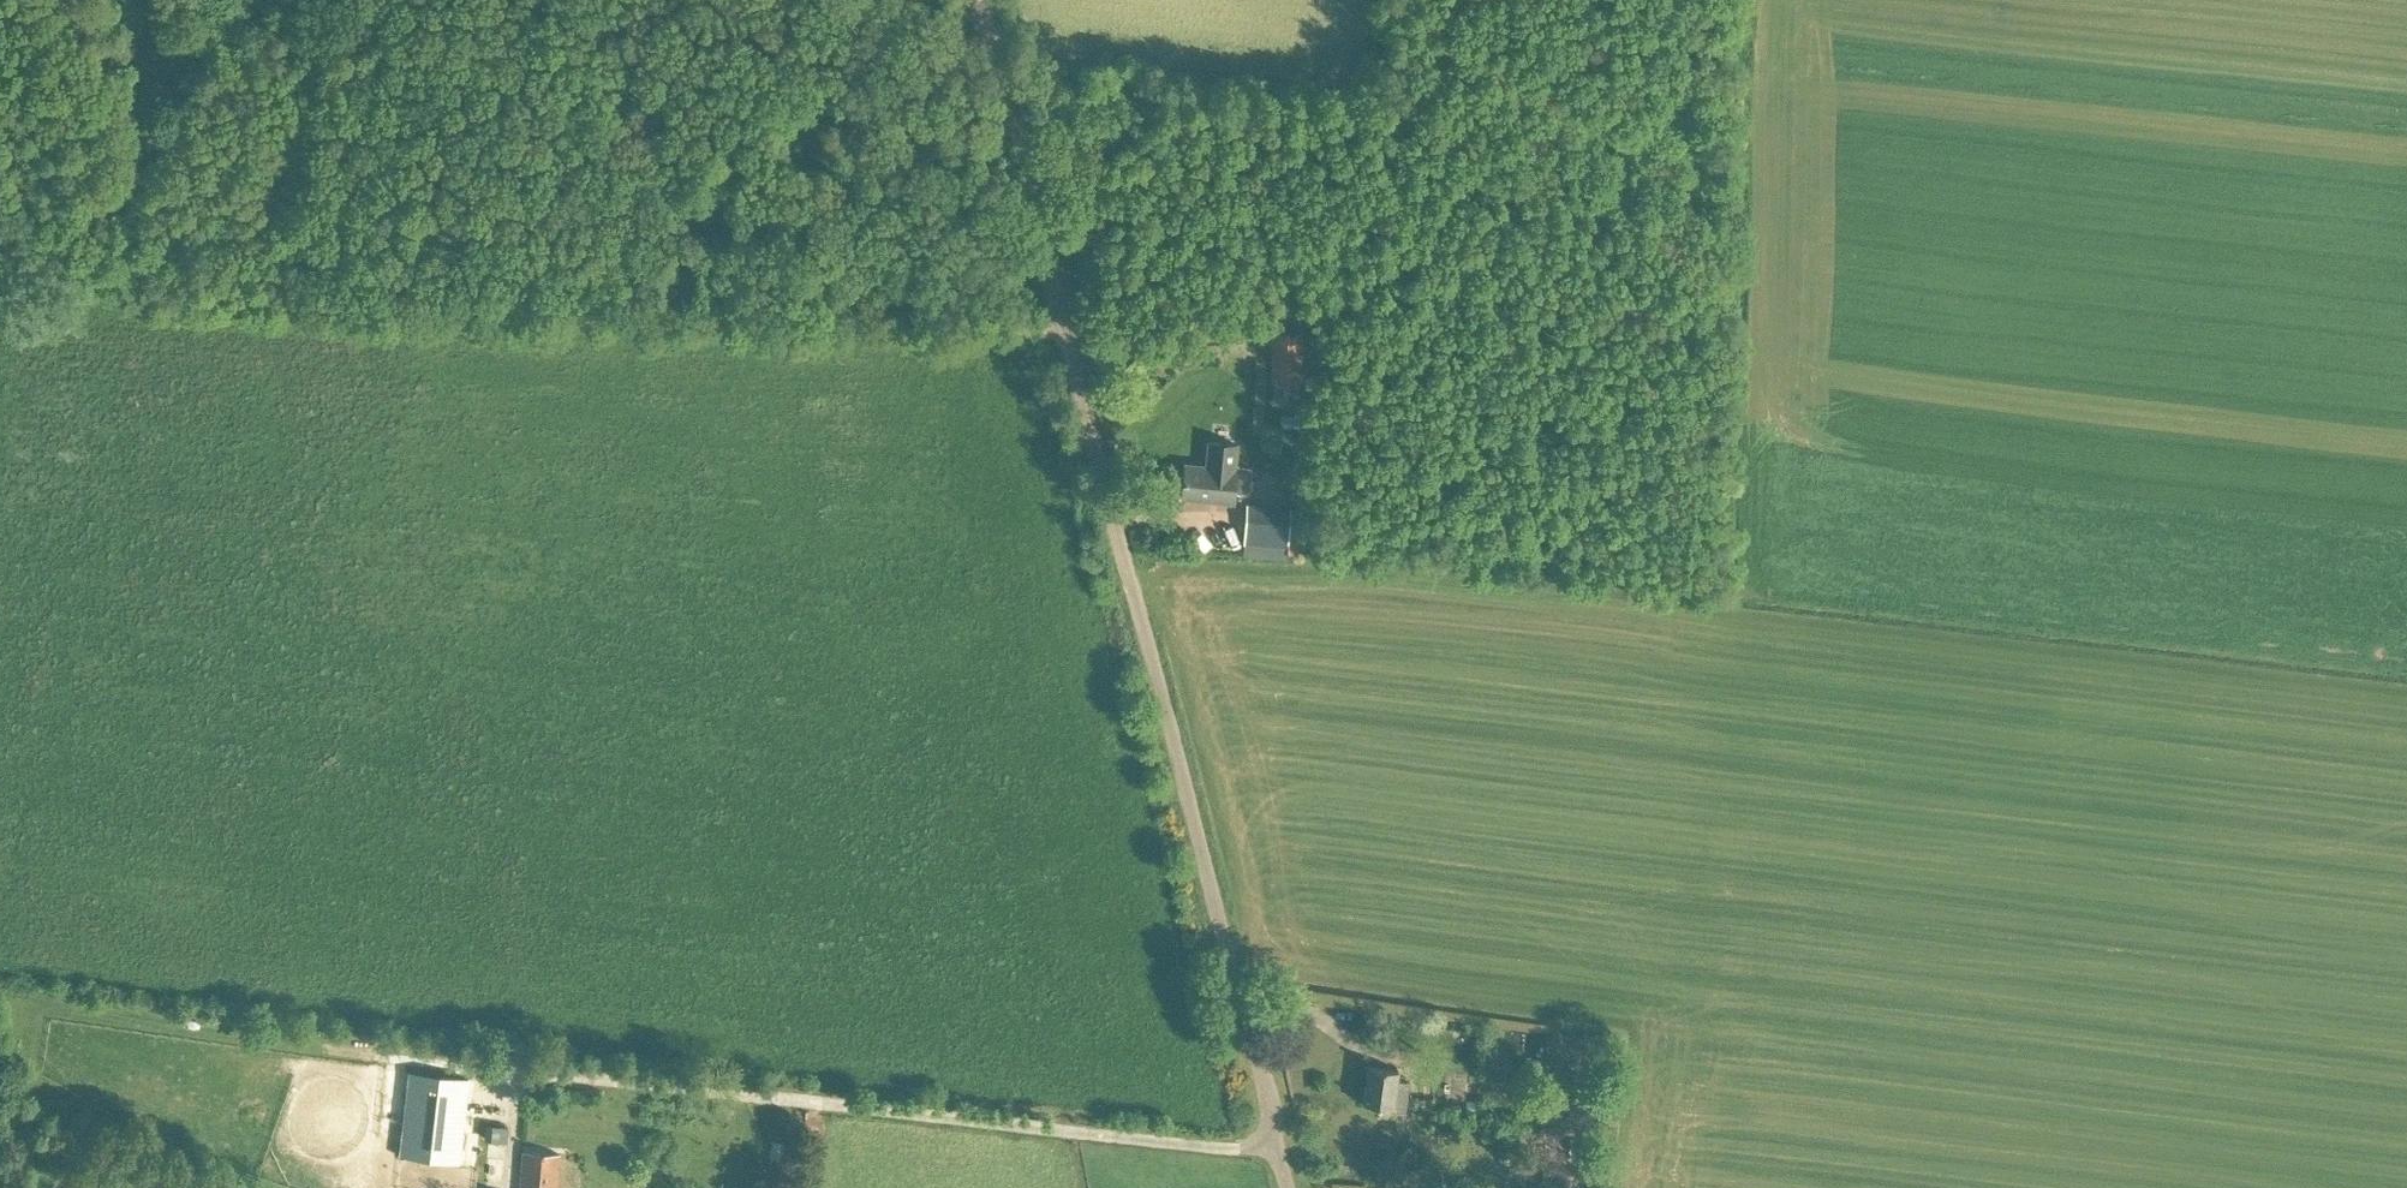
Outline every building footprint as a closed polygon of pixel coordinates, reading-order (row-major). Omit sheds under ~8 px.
[(1270,331),(1270,377),(1302,378),(1302,331),(1270,331)] [(1206,465),(1185,463),(1182,496),(1233,501),(1234,490),(1248,492),(1250,467),(1236,465),(1236,463),(1235,463),(1237,443),(1208,441),(1206,465)] [(1242,544),(1286,547),(1286,542),(1289,510),(1289,507),(1245,503),(1242,544)] [(1289,510),(1286,542),(1295,542),(1298,511),(1289,510)] [(1368,1064),(1362,1101),(1392,1106),(1392,1111),(1404,1112),(1405,1104),(1407,1104),(1412,1109),(1419,1107),(1420,1099),(1414,1095),(1408,1097),(1406,1097),(1409,1080),(1396,1078),(1398,1069),(1368,1064)] [(1579,1090),(1580,1080),(1548,1077),(1547,1088),(1543,1088),(1540,1120),(1560,1121),(1560,1124),(1605,1128),(1608,1093),(1579,1090)] [(459,1161),(464,1115),(403,1108),(398,1154),(459,1161)] [(507,1126),(485,1124),(484,1139),(506,1141),(507,1126)] [(1570,1139),(1569,1150),(1583,1152),(1584,1140),(1570,1139)] [(559,1153),(523,1150),(520,1187),(557,1187),(559,1153)] [(1416,1180),(1425,1187),(1428,1187),(1440,1175),(1429,1165),(1416,1180)]
